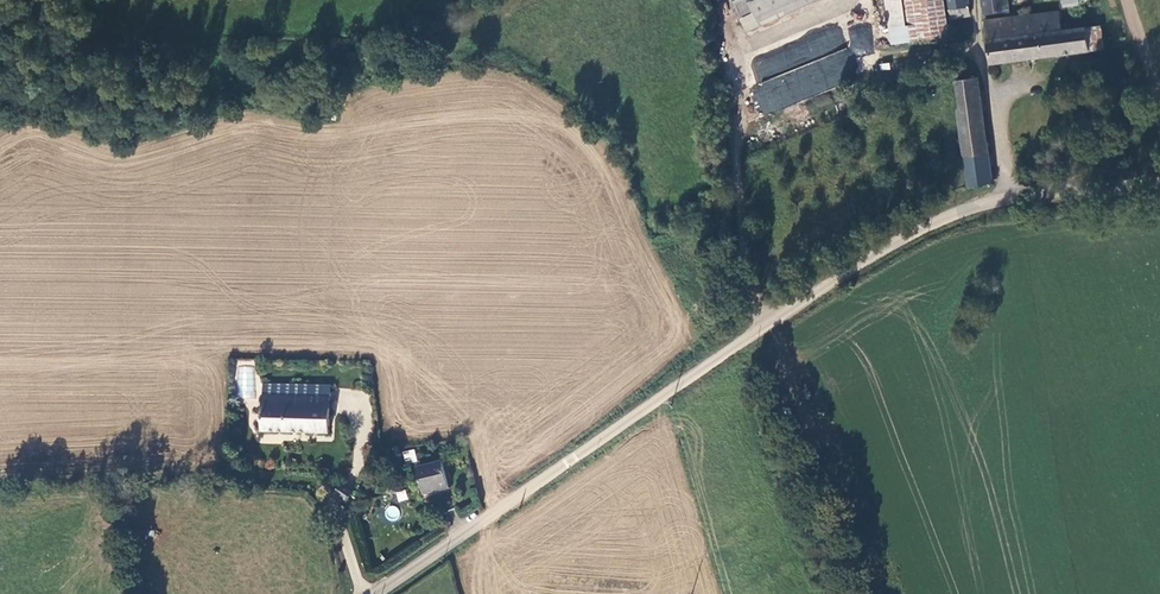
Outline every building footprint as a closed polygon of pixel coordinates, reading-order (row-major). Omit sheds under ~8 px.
[(757,3),(762,16),(800,0),(755,0),(757,3)] [(948,0),(890,0),(895,44),(952,37),(948,0)] [(953,9),(970,7),(969,0),(951,0),(953,9)] [(988,17),(1011,14),(1009,1),(1009,0),(985,0),(988,17)] [(1088,0),(1067,0),(1068,9),(1082,7),(1081,2),(1088,1),(1088,0)] [(749,22),(762,16),(757,3),(743,9),(749,22)] [(970,7),(953,9),(955,20),(971,18),(970,7)] [(1091,54),(1088,31),(1064,34),(1061,15),(990,24),(995,65),(1091,54)] [(839,30),(750,59),(758,84),(752,86),(761,113),(862,79),(855,57),(876,50),(867,22),(846,29),(851,44),(845,47),(839,30)] [(1101,52),(1098,30),(1088,31),(1091,54),(1101,52)] [(1107,51),(1104,30),(1098,30),(1101,52),(1107,51)] [(980,83),(960,85),(965,112),(960,113),(967,160),(989,157),(980,83)] [(992,185),(992,175),(989,157),(967,160),(969,183),(969,189),(992,185)] [(321,389),(276,388),(276,399),(257,399),(257,434),(320,435),(321,389)] [(403,462),(416,462),(416,450),(403,450),(403,462)] [(438,461),(409,467),(414,492),(442,486),(438,461)] [(405,489),(395,492),(398,502),(408,499),(405,489)] [(327,495),(336,508),(343,503),(335,491),(327,495)] [(388,518),(399,515),(397,505),(386,508),(388,518)]
